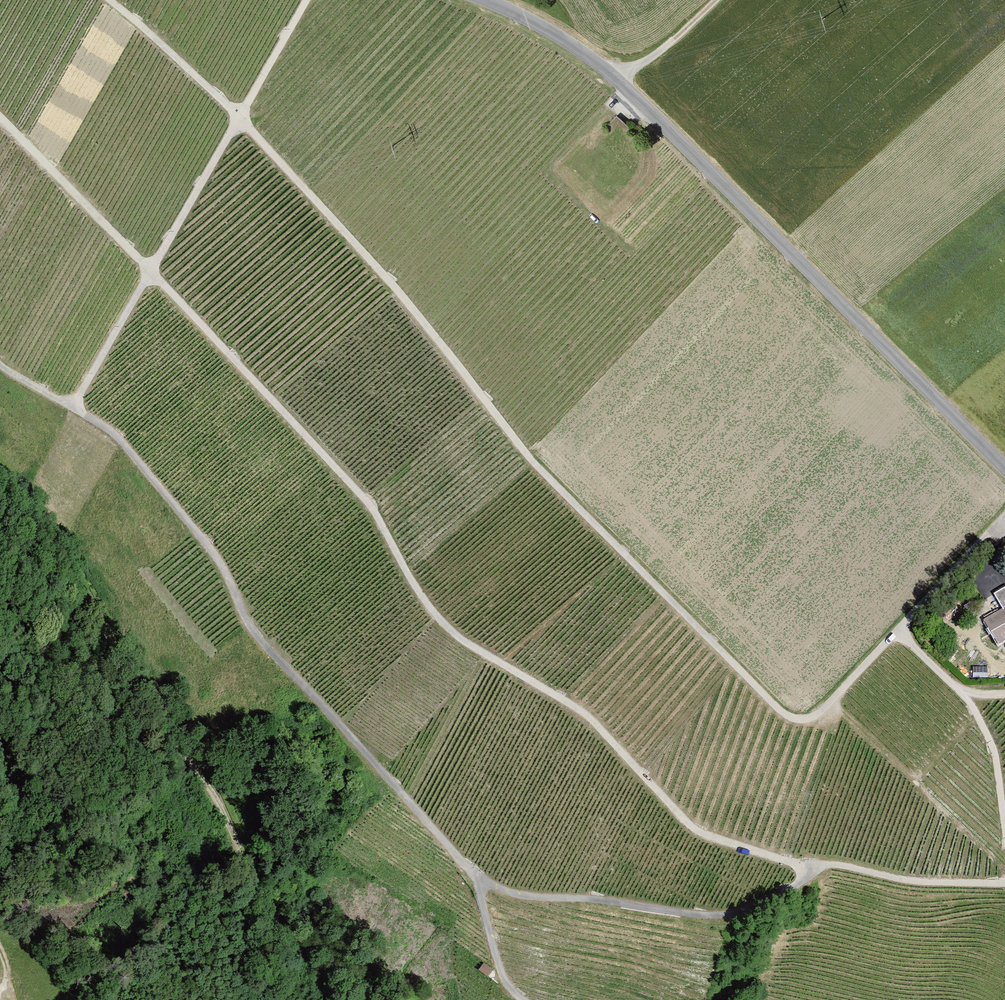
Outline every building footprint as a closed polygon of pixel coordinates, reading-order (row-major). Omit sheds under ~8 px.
[(992,592),(1001,609),(983,619),(996,643),(1004,638),(1004,585),(992,592)]
